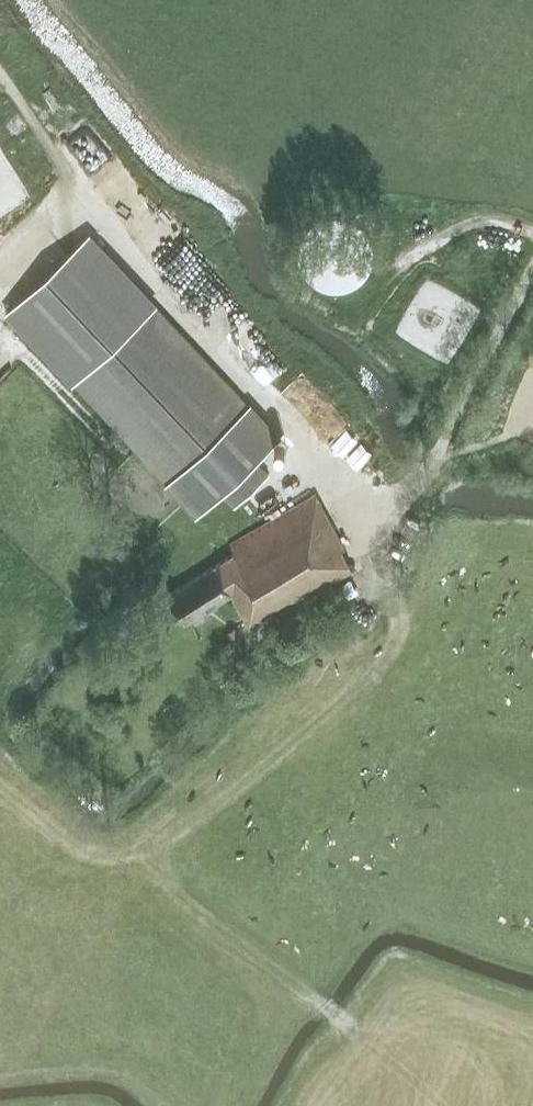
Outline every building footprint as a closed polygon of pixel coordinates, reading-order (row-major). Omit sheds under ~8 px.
[(374,255),(374,253),(373,249),(373,245),(372,242),(370,238),(368,235),(366,232),(364,229),(361,227),(358,224),(355,222),(351,221),(348,219),(344,218),(341,218),(337,217),(333,218),(329,218),(326,219),(322,220),(319,222),(315,224),(312,226),(310,229),(307,231),(305,234),(303,238),(301,241),(300,245),(299,248),(299,252),(299,256),(299,260),(300,263),(301,267),(302,271),(304,274),(306,277),(308,280),(311,283),(314,285),(317,287),(324,290),(328,292),(331,292),(335,292),(339,292),(343,292),(346,291),(350,290),(353,289),(357,287),(360,284),(362,282),(365,279),(368,276),(369,273),(371,270),(372,266),(373,262),(374,259),(374,255)] [(256,461),(280,439),(89,235),(7,312),(168,483),(199,515),(223,493),(235,506),(269,475),(256,461)] [(433,406),(421,424),(429,430),(441,412),(433,406)] [(347,429),(332,445),(343,457),(359,440),(347,429)] [(361,444),(346,460),(358,470),(372,454),(361,444)] [(252,631),(286,610),(352,570),(342,550),(345,549),(315,494),(211,557),(216,566),(169,594),(186,621),(232,593),(241,610),(252,631)] [(359,593),(353,580),(335,589),(342,602),(359,593)] [(235,628),(226,632),(232,643),(240,639),(235,628)]
